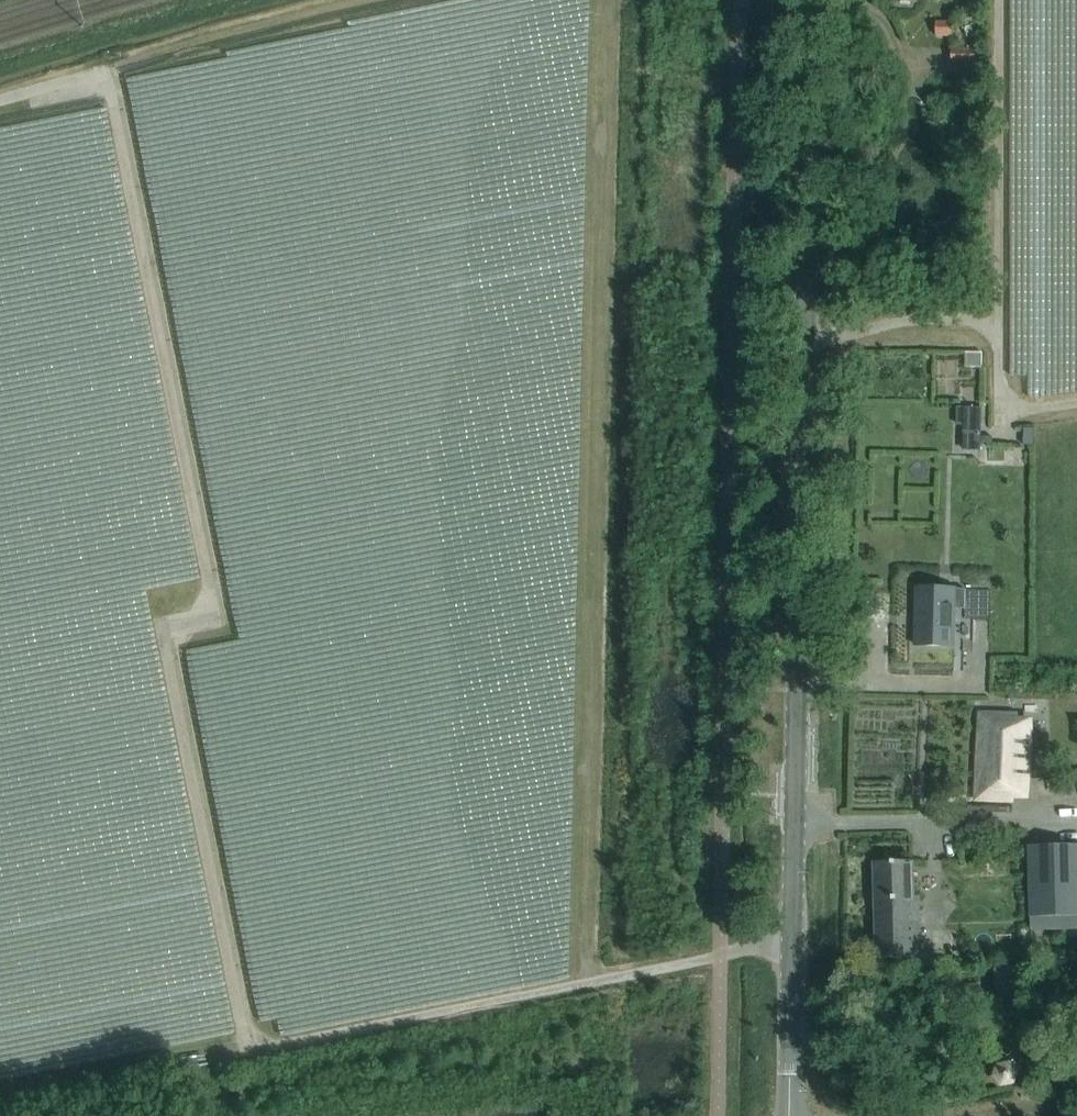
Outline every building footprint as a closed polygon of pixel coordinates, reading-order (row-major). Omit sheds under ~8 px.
[(934,22),(934,36),(953,35),(952,22),(934,22)] [(978,48),(952,48),(952,62),(978,61),(978,48)] [(957,406),(956,425),(981,426),(982,407),(957,406)] [(956,588),(917,587),(915,645),(954,646),(955,608),(963,609),(963,619),(986,620),(987,591),(956,590),(956,588)] [(980,713),(976,799),(1013,801),(1013,796),(1027,797),(1030,726),(1016,725),(1017,714),(980,713)] [(1032,930),(1076,929),(1076,828),(1029,828),(1030,918),(1032,918),(1032,930)] [(876,958),(922,956),(921,896),(915,896),(914,860),(874,862),(876,958)] [(1013,968),(995,970),(998,1002),(1017,999),(1013,968)] [(1008,1065),(999,1067),(996,1076),(1002,1083),(1012,1081),(1016,1072),(1020,1068),(1013,1060),(1008,1065)]
